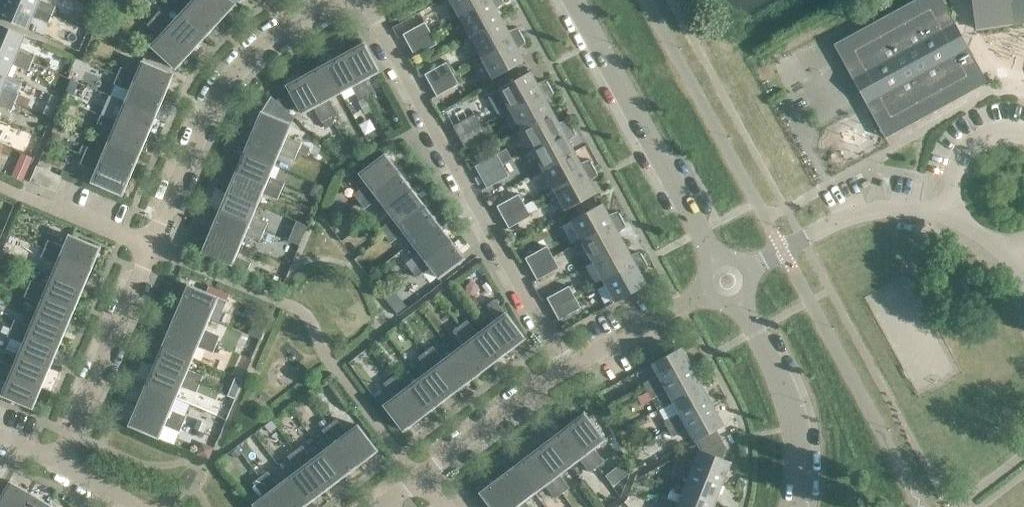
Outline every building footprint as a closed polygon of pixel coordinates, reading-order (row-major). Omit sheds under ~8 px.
[(0,7),(0,16),(27,28),(36,7),(19,0),(3,0),(0,7)] [(180,13),(205,36),(219,20),(198,0),(192,0),(180,13)] [(219,20),(234,3),(231,0),(198,0),(219,20)] [(459,17),(490,0),(450,0),(459,17)] [(459,17),(470,37),(502,20),(495,6),(502,0),(490,0),(459,17)] [(866,26),(834,44),(853,78),(857,76),(870,100),(866,103),(885,137),(987,82),(968,47),(964,49),(955,32),(951,25),(955,23),(943,0),(914,0),(866,26)] [(977,1),(981,28),(1023,21),(1023,0),(978,0),(977,1)] [(44,1),(40,9),(52,14),(55,6),(44,1)] [(40,9),(37,17),(48,22),(52,14),(40,9)] [(159,11),(153,17),(162,25),(168,19),(159,11)] [(180,13),(166,29),(190,51),(205,36),(180,13)] [(153,17),(147,24),(156,32),(162,25),(153,17)] [(509,33),(502,20),(470,37),(481,57),(522,34),(518,27),(517,28),(519,30),(509,33)] [(402,33),(408,44),(430,32),(424,21),(402,33)] [(16,55),(25,35),(0,24),(0,49),(16,55)] [(166,29),(150,45),(175,68),(190,51),(166,29)] [(437,43),(430,32),(408,44),(414,55),(437,43)] [(526,42),(522,34),(481,57),(493,78),(524,60),(517,46),(524,40),(525,43),(526,42)] [(363,43),(344,53),(359,81),(379,71),(363,43)] [(7,75),(16,55),(0,49),(0,72),(7,75)] [(24,49),(20,57),(32,62),(35,54),(24,49)] [(344,53),(325,64),(340,92),(359,81),(344,53)] [(20,57),(17,65),(28,70),(32,62),(20,57)] [(121,66),(117,75),(164,94),(172,74),(142,61),(137,73),(121,66)] [(425,74),(431,85),(453,73),(447,62),(425,74)] [(325,64),(306,74),(321,102),(340,92),(325,64)] [(530,71),(498,88),(488,94),(499,115),(510,109),(551,86),(547,79),(546,80),(547,82),(538,85),(530,71)] [(15,102),(18,93),(3,87),(7,75),(0,72),(0,95),(15,102)] [(459,84),(453,73),(431,85),(437,96),(459,84)] [(306,74),(286,85),(288,88),(296,103),(301,113),(313,106),(322,121),(329,117),(324,106),(321,102),(306,74)] [(117,75),(114,83),(130,90),(125,101),(155,114),(164,94),(117,75)] [(71,79),(66,92),(73,95),(78,83),(71,79)] [(369,81),(361,86),(367,97),(375,92),(369,81)] [(361,86),(354,90),(359,101),(367,97),(361,86)] [(555,94),(551,86),(510,109),(521,129),(552,111),(545,98),(552,92),(554,94),(555,94)] [(288,88),(276,99),(289,111),(296,103),(288,88)] [(11,110),(15,102),(0,95),(0,105),(11,110)] [(367,97),(359,101),(366,113),(374,109),(367,97)] [(104,106),(101,115),(112,119),(116,121),(147,134),(155,114),(125,101),(120,113),(104,106)] [(331,102),(324,106),(329,117),(337,113),(331,102)] [(261,111),(252,132),(298,150),(301,142),(285,136),(291,123),(261,111)] [(560,125),(552,111),(521,129),(532,149),(573,126),(569,119),(567,120),(569,122),(560,125)] [(452,125),(459,136),(481,124),(475,113),(452,125)] [(101,115),(97,123),(108,127),(112,119),(101,115)] [(116,121),(108,141),(139,154),(147,134),(116,121)] [(487,135),(481,124),(459,136),(465,147),(487,135)] [(577,134),(573,126),(532,149),(543,169),(574,151),(567,138),(574,132),(576,134),(577,134)] [(252,132),(244,152),(273,164),(278,152),(294,159),(298,150),(252,132)] [(108,141),(100,161),(130,174),(139,154),(108,141)] [(301,142),(298,150),(307,154),(310,148),(301,142)] [(87,146),(84,154),(95,159),(98,151),(87,146)] [(582,165),(574,151),(543,169),(553,189),(595,166),(591,159),(589,160),(591,163),(582,165)] [(21,152),(16,163),(28,168),(32,157),(21,152)] [(244,152),(236,171),(281,191),(284,182),(269,176),(273,164),(244,152)] [(475,165),(481,177),(503,165),(497,153),(475,165)] [(84,154),(80,163),(96,169),(91,182),(121,195),(130,174),(100,161),(95,159),(84,154)] [(367,184),(354,194),(359,201),(398,171),(384,154),(359,173),(367,184)] [(509,176),(503,165),(481,177),(487,188),(509,176)] [(599,174),(595,166),(553,189),(565,209),(596,192),(589,178),(596,172),(597,174),(599,174)] [(60,176),(37,167),(31,180),(55,189),(60,176)] [(236,171),(227,191),(257,204),(262,192),(277,199),(281,191),(236,171)] [(398,171),(359,201),(364,208),(378,198),(386,208),(411,189),(398,171)] [(315,183),(310,195),(319,199),(324,186),(315,183)] [(393,218),(380,228),(385,235),(424,206),(411,189),(386,208),(393,218)] [(227,191),(219,211),(248,224),(253,226),(264,230),(268,222),(252,215),(257,204),(227,191)] [(497,206),(503,217),(525,205),(519,194),(497,206)] [(571,220),(582,241),(623,218),(619,211),(618,211),(619,214),(610,217),(602,203),(571,220)] [(531,216),(525,205),(503,217),(509,228),(531,216)] [(424,206),(385,235),(391,243),(404,232),(412,242),(437,223),(424,206)] [(219,211),(210,231),(240,244),(248,224),(219,211)] [(627,226),(623,218),(582,241),(593,261),(624,243),(617,230),(624,223),(626,226),(627,226)] [(437,223),(412,242),(425,259),(450,240),(437,223)] [(253,226),(249,234),(261,239),(264,230),(253,226)] [(210,231),(202,252),(231,264),(247,271),(251,262),(235,256),(240,244),(210,231)] [(48,240),(44,248),(91,268),(99,247),(69,234),(64,246),(48,240)] [(291,235),(289,240),(300,245),(302,240),(291,235)] [(450,240),(425,259),(439,277),(464,258),(450,240)] [(632,257),(624,243),(593,261),(604,281),(645,258),(641,251),(640,251),(641,254),(632,257)] [(525,257),(531,268),(553,256),(547,245),(525,257)] [(44,248),(41,256),(57,263),(52,275),(82,287),(91,268),(44,248)] [(416,255),(406,263),(411,270),(421,262),(416,255)] [(559,267),(553,256),(531,268),(537,279),(559,267)] [(649,266),(645,258),(604,281),(615,301),(647,284),(639,270),(646,263),(648,266),(649,266)] [(421,262),(411,270),(417,277),(426,269),(421,262)] [(31,280),(28,288),(39,292),(43,294),(74,307),(82,287),(52,275),(47,286),(31,280)] [(188,284),(179,305),(209,317),(214,306),(230,312),(233,304),(217,297),(188,284)] [(391,286),(381,294),(389,304),(399,297),(391,286)] [(547,298),(553,309),(575,297),(569,286),(547,298)] [(28,288),(24,296),(35,301),(39,292),(28,288)] [(43,294),(35,314),(66,327),(74,307),(43,294)] [(581,308),(575,297),(553,309),(559,320),(581,308)] [(494,299),(487,304),(498,318),(487,326),(507,351),(524,338),(505,312),(494,299)] [(209,317),(179,305),(171,325),(216,344),(220,336),(204,329),(209,317)] [(35,314),(27,334),(57,347),(66,327),(35,314)] [(14,319),(11,328),(22,332),(25,324),(14,319)] [(467,320),(460,325),(489,364),(507,351),(487,326),(477,333),(467,320)] [(216,344),(171,325),(163,345),(192,357),(197,345),(213,352),(216,344)] [(460,325),(453,331),(463,344),(453,352),(472,377),(489,364),(460,325)] [(250,326),(248,333),(260,339),(263,331),(250,326)] [(11,328),(7,336),(23,342),(18,354),(49,367),(57,347),(27,334),(22,332),(11,328)] [(192,357),(163,345),(154,365),(199,384),(203,375),(187,369),(192,357)] [(433,346),(425,351),(433,361),(440,356),(433,346)] [(681,347),(652,363),(663,383),(692,367),(681,347)] [(425,351),(418,357),(429,370),(419,378),(438,403),(455,390),(436,365),(433,361),(425,351)] [(453,352),(436,365),(455,390),(472,377),(453,352)] [(40,387),(49,367),(18,354),(13,366),(0,360),(0,370),(40,387)] [(199,384),(154,365),(146,384),(175,397),(180,385),(196,392),(199,384)] [(692,367),(663,383),(673,402),(702,386),(692,367)] [(6,382),(1,395),(32,408),(40,387),(0,370),(0,380),(6,382)] [(398,372),(391,377),(421,417),(438,403),(419,378),(409,386),(398,372)] [(236,376),(228,395),(235,398),(243,380),(236,376)] [(394,396),(384,405),(403,430),(421,417),(391,377),(384,383),(394,396)] [(654,377),(643,383),(648,391),(658,385),(654,377)] [(175,397),(146,384),(137,404),(183,423),(186,415),(170,409),(175,397)] [(658,385),(648,391),(652,399),(663,393),(658,385)] [(679,413),(664,421),(668,429),(679,423),(683,420),(712,405),(702,386),(673,402),(679,413)] [(183,423),(137,404),(129,425),(158,437),(163,425),(179,432),(183,423)] [(712,405),(683,420),(694,440),(696,440),(700,448),(720,437),(715,429),(723,425),(712,405)] [(584,413),(566,426),(586,453),(589,457),(597,466),(604,461),(593,447),(604,439),(584,413)] [(199,419),(195,428),(204,432),(208,423),(199,419)] [(336,419),(329,424),(359,463),(377,450),(357,424),(347,433),(336,419)] [(272,421),(265,427),(270,434),(278,428),(272,421)] [(679,423),(668,429),(673,437),(683,431),(679,423)] [(329,424),(322,430),(332,443),(322,451),(342,477),(359,463),(329,424)] [(566,426),(549,440),(569,466),(586,453),(566,426)] [(699,449),(691,471),(722,483),(730,462),(722,458),(726,448),(720,437),(700,448),(700,450),(699,449)] [(549,440),(532,453),(552,479),(569,466),(549,440)] [(201,446),(197,454),(209,459),(214,447),(206,443),(201,446)] [(302,445),(295,450),(302,460),(305,464),(324,490),(342,477),(322,451),(312,459),(302,445)] [(237,449),(231,453),(235,459),(242,455),(237,449)] [(295,450),(287,456),(295,466),(302,460),(295,450)] [(532,453),(515,466),(535,492),(552,479),(532,453)] [(678,456),(675,464),(687,469),(690,460),(678,456)] [(589,457),(582,462),(590,472),(597,466),(589,457)] [(305,464),(288,477),(307,503),(324,490),(305,464)] [(675,464),(672,473),(688,479),(683,491),(714,503),(722,483),(691,471),(687,469),(675,464)] [(497,479),(519,506),(530,506),(525,500),(535,492),(515,466),(497,479)] [(260,477),(283,506),(302,506),(307,503),(288,477),(278,485),(267,471),(260,477)] [(253,504),(255,506),(283,506),(260,477),(253,482),(263,496),(253,504)] [(562,478),(555,483),(562,493),(569,487),(562,478)] [(480,492),(491,506),(519,506),(497,479),(480,492)] [(0,498),(0,506),(21,506),(29,492),(10,481),(0,498)] [(555,483),(548,489),(555,498),(562,493),(555,483)] [(659,505),(666,506),(712,506),(714,503),(683,491),(679,502),(663,496),(659,505)] [(21,506),(46,506),(48,503),(29,492),(21,506)]
